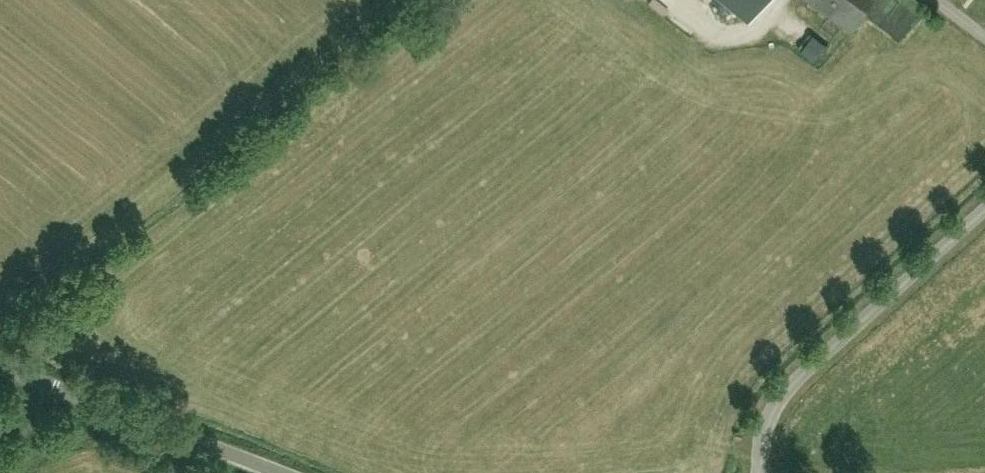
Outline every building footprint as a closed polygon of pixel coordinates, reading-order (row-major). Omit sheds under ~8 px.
[(747,16),(760,0),(728,0),(747,16)] [(866,0),(817,0),(851,22),(866,0)]
